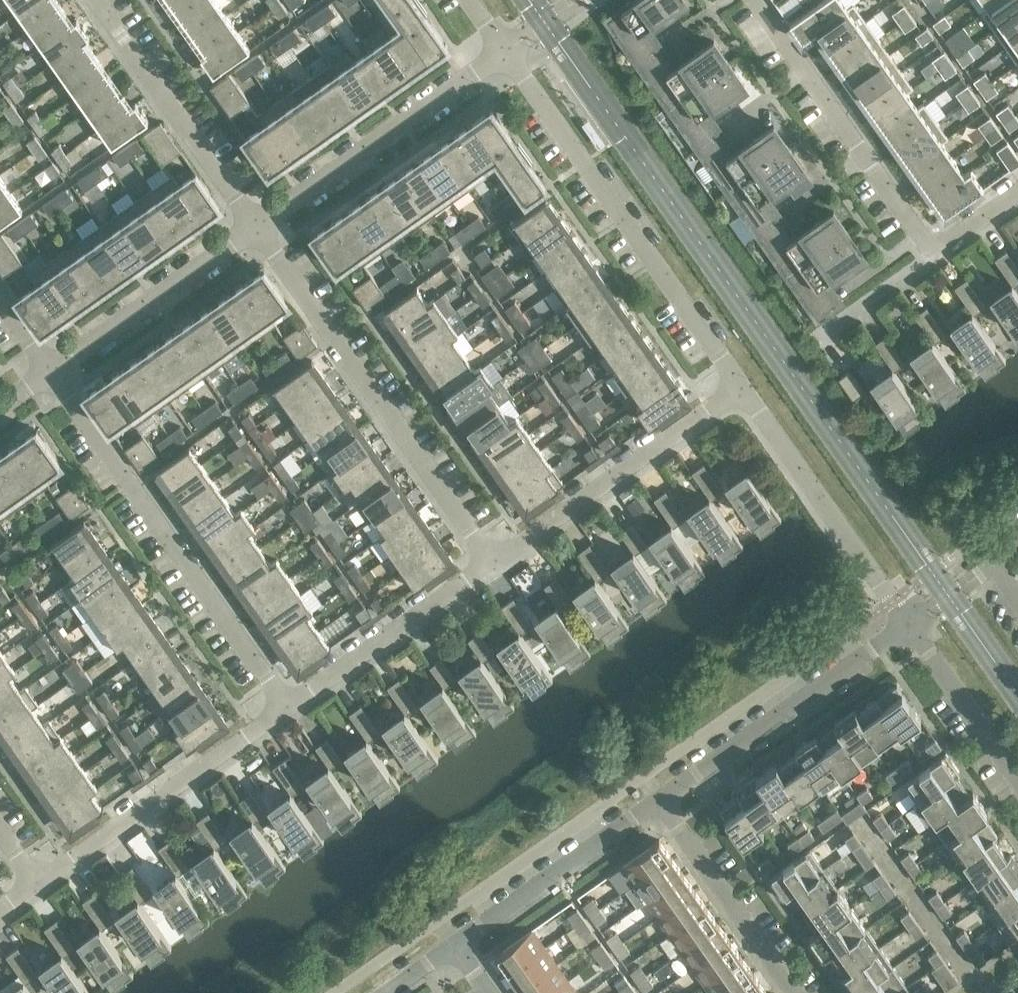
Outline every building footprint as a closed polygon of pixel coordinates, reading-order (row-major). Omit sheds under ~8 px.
[(17,13),(35,0),(9,0),(17,13)] [(56,0),(35,0),(17,13),(29,29),(61,7),(56,0)] [(171,4),(183,21),(212,0),(177,0),(171,4)] [(215,0),(212,0),(183,21),(194,37),(226,15),(215,0)] [(400,18),(413,9),(408,1),(409,0),(387,0),(400,18)] [(608,20),(638,63),(661,47),(646,27),(684,0),(636,0),(608,20)] [(847,8),(842,0),(823,0),(790,23),(791,25),(793,24),(797,30),(795,31),(803,41),(816,32),(815,31),(848,9),(847,8)] [(941,0),(931,0),(926,3),(933,12),(944,4),(941,0)] [(989,9),(982,14),(994,30),(1017,13),(1017,0),(1002,0),(989,9)] [(989,9),(1002,0),(983,0),(989,9)] [(287,11),(280,2),(272,8),(279,17),(287,11)] [(336,13),(329,3),(317,12),(324,21),(336,13)] [(854,3),(847,8),(848,9),(815,31),(816,32),(827,48),(866,21),(854,3)] [(910,14),(904,5),(892,14),(898,23),(910,14)] [(72,23),(61,7),(29,29),(41,46),(77,20),(72,23)] [(418,16),(413,9),(400,18),(405,26),(406,25),(429,58),(447,45),(424,12),(418,16)] [(324,21),(317,12),(305,20),(312,30),(324,21)] [(994,30),(1006,48),(1013,43),(1012,43),(1017,38),(1017,13),(994,30)] [(917,24),(910,14),(898,23),(905,32),(917,24)] [(238,32),(226,15),(194,37),(206,53),(201,57),(238,32)] [(945,15),(938,20),(933,23),(939,33),(951,24),(945,15)] [(81,26),(77,20),(41,46),(53,63),(89,37),(83,28),(84,27),(83,25),(81,26)] [(877,38),(866,21),(827,48),(839,65),(877,38)] [(406,25),(405,26),(388,37),(411,70),(429,58),(406,25)] [(301,38),(294,28),(282,37),(289,46),(301,38)] [(927,28),(922,31),(915,36),(922,45),(933,37),(927,28)] [(250,49),(238,32),(201,57),(208,67),(206,68),(207,69),(209,68),(214,75),(250,49)] [(89,38),(89,37),(53,63),(64,79),(96,57),(85,41),(89,38)] [(289,46),(282,37),(270,45),(277,55),(289,46)] [(411,70),(388,37),(370,50),(394,83),(411,70)] [(889,54),(877,38),(839,65),(850,82),(889,54)] [(1012,43),(1013,43),(1006,48),(1017,63),(1017,62),(1017,38),(1012,43)] [(962,39),(950,48),(956,57),(968,49),(962,39)] [(714,41),(694,55),(675,68),(661,47),(638,63),(668,106),(729,63),(714,41)] [(975,58),(968,49),(956,57),(963,66),(975,58)] [(394,83),(370,50),(353,62),(376,95),(394,83)] [(950,61),(944,52),(932,60),(939,69),(950,61)] [(265,63),(259,53),(247,62),(253,71),(265,63)] [(901,71),(889,54),(850,82),(862,98),(901,71)] [(108,74),(96,57),(64,79),(76,96),(108,74)] [(957,70),(950,61),(939,69),(945,78),(957,70)] [(253,71),(247,62),(235,70),(241,80),(253,71)] [(376,95),(353,62),(335,75),(358,108),(376,95)] [(745,84),(729,63),(668,106),(698,148),(720,132),(706,112),(745,84)] [(358,108),(335,75),(328,65),(310,77),(341,120),(358,108)] [(913,88),(901,71),(862,98),(874,115),(907,92),(913,88)] [(985,73),(973,81),(980,90),(992,82),(985,73)] [(119,90),(108,74),(76,96),(88,113),(119,90)] [(250,103),(230,74),(211,87),(231,117),(250,103)] [(12,77),(4,83),(11,92),(18,87),(12,77)] [(300,100),(323,133),(341,120),(310,77),(294,89),(300,99),(300,100)] [(998,91),(992,82),(980,90),(986,99),(998,91)] [(974,94),(968,85),(956,93),(962,103),(974,94)] [(25,96),(18,87),(11,92),(17,102),(25,96)] [(294,89),(275,102),(305,145),(323,133),(300,100),(300,99),(294,89)] [(131,106),(119,90),(88,113),(100,129),(136,104),(135,103),(131,106)] [(918,109),(907,92),(874,115),(886,132),(918,109)] [(980,103),(974,94),(962,103),(969,112),(980,103)] [(305,145),(275,102),(257,115),(264,125),(288,157),(305,145)] [(18,112),(11,103),(3,108),(10,118),(18,112)] [(140,110),(136,104),(100,129),(112,147),(148,121),(141,111),(143,110),(142,108),(140,110)] [(936,121),(924,104),(918,109),(886,132),(897,148),(936,121)] [(1008,105),(996,113),(1002,122),(1014,114),(1008,105)] [(516,142),(492,109),(474,122),(497,155),(496,155),(502,163),(515,154),(510,146),(516,142)] [(35,110),(27,116),(34,125),(42,120),(35,110)] [(656,115),(659,120),(665,116),(662,111),(656,115)] [(24,122),(18,112),(10,118),(16,127),(24,122)] [(1014,114),(1002,122),(1009,131),(1017,124),(1017,119),(1014,114)] [(997,126),(990,117),(978,125),(985,135),(997,126)] [(49,129),(42,120),(34,125),(41,135),(49,129)] [(948,138),(936,121),(897,148),(909,165),(948,138)] [(182,151),(161,122),(142,135),(162,165),(182,151)] [(497,155),(474,122),(456,134),(480,167),(496,155),(497,155)] [(264,125),(246,137),(269,170),(288,157),(264,125)] [(774,126),(754,140),(735,153),(720,132),(698,148),(728,191),(789,147),(774,126)] [(1003,135),(997,126),(985,135),(991,143),(1003,135)] [(480,167),(456,134),(439,147),(462,180),(463,179),(480,167)] [(41,146),(34,136),(27,142),(33,151),(41,146)] [(960,154),(948,138),(909,165),(921,182),(960,154)] [(143,148),(137,139),(125,147),(132,157),(143,148)] [(1008,142),(997,150),(1011,170),(1017,164),(1017,157),(1008,142)] [(59,144),(51,149),(58,159),(66,153),(59,144)] [(48,155),(41,146),(33,151),(40,161),(48,155)] [(132,157),(125,147),(113,156),(120,165),(132,157)] [(462,180),(439,147),(421,159),(451,202),(470,189),(463,179),(462,180)] [(805,169),(789,147),(728,191),(758,233),(780,217),(766,197),(805,169)] [(72,163),(66,153),(58,159),(64,168),(72,163)] [(520,161),(515,154),(502,163),(527,198),(546,185),(526,157),(520,161)] [(971,171),(960,154),(921,182),(933,198),(971,171)] [(451,202),(421,159),(403,172),(434,215),(451,202)] [(59,171),(53,162),(45,168),(51,177),(59,171)] [(108,173),(101,164),(89,172),(96,182),(108,173)] [(984,188),(971,171),(933,198),(945,216),(959,206),(958,204),(964,200),(965,202),(984,188)] [(96,182),(89,172),(78,181),(84,190),(96,182)] [(196,172),(179,185),(178,185),(201,218),(220,205),(196,172)] [(434,215),(403,172),(386,184),(416,227),(434,215)] [(172,175),(154,188),(184,231),(201,218),(178,185),(179,185),(172,175)] [(0,177),(0,199),(10,192),(0,177)] [(416,227),(386,184),(368,197),(398,239),(416,227)] [(184,231),(154,188),(136,200),(166,243),(184,231)] [(73,198),(66,189),(54,197),(61,207),(73,198)] [(10,192),(0,199),(0,225),(23,210),(10,192)] [(515,192),(503,200),(509,210),(521,201),(515,192)] [(547,197),(546,195),(508,222),(520,240),(557,213),(547,198),(547,197)] [(61,207),(54,197),(42,205),(49,215),(61,207)] [(398,239),(368,197),(350,209),(381,252),(398,239)] [(166,243),(136,200),(118,213),(148,256),(166,243)] [(509,210),(503,200),(491,209),(498,218),(509,210)] [(381,252),(350,209),(333,222),(356,254),(355,255),(362,265),(381,252)] [(834,211),(814,225),(795,238),(780,217),(758,233),(788,276),(849,233),(834,211)] [(38,223),(31,213),(19,222),(26,231),(38,223)] [(148,256),(118,213),(101,225),(131,268),(148,256)] [(569,230),(557,213),(520,240),(532,256),(538,252),(569,230)] [(479,217),(467,225),(474,235),(486,226),(479,217)] [(26,231),(19,222),(7,230),(14,240),(26,231)] [(356,254),(333,222),(314,234),(338,267),(355,255),(356,254)] [(131,268),(101,225),(83,238),(113,281),(131,268)] [(474,235),(467,225),(456,234),(462,243),(474,235)] [(581,247),(569,230),(538,252),(549,269),(581,247)] [(865,254),(849,233),(788,276),(818,319),(841,303),(826,282),(865,254)] [(2,234),(0,235),(0,272),(3,277),(22,263),(2,234)] [(113,281),(83,238),(65,250),(95,293),(113,281)] [(444,242),(432,250),(439,260),(451,251),(444,242)] [(593,263),(581,247),(549,269),(561,286),(593,263)] [(484,249),(474,256),(482,266),(492,259),(484,249)] [(95,293),(65,250),(48,263),(78,305),(95,293)] [(439,260),(432,250),(420,258),(427,268),(439,260)] [(1012,284),(1014,287),(1017,284),(1017,269),(1006,252),(995,260),(1012,284)] [(78,305),(48,263),(29,276),(36,285),(37,285),(60,318),(78,305)] [(604,280),(593,263),(561,286),(555,290),(567,306),(604,280)] [(409,267),(397,275),(403,285),(415,276),(409,267)] [(466,278),(458,267),(451,272),(458,283),(466,278)] [(288,302),(265,269),(246,282),(270,315),(288,302)] [(491,269),(481,276),(489,286),(499,279),(491,269)] [(371,275),(352,288),(367,310),(387,296),(371,275)] [(403,285),(397,275),(385,283),(391,293),(403,285)] [(506,290),(499,279),(489,286),(497,297),(506,290)] [(482,291),(475,280),(467,285),(475,296),(482,291)] [(616,297),(604,280),(567,306),(579,323),(616,297)] [(955,288),(972,313),(974,315),(985,307),(966,280),(955,288)] [(270,315),(246,282),(229,295),(259,337),(277,324),(270,315)] [(1014,287),(1012,284),(1011,285),(1012,287),(993,301),(1017,336),(1017,293),(1014,287)] [(37,285),(36,285),(18,298),(42,331),(60,318),(37,285)] [(418,287),(417,286),(384,309),(386,311),(397,326),(429,304),(417,288),(418,287)] [(490,302),(482,291),(475,296),(483,307),(490,302)] [(259,337),(229,295),(211,307),(241,350),(259,337)] [(628,313),(616,297),(579,323),(590,340),(596,336),(628,313)] [(435,300),(429,304),(397,326),(409,343),(446,316),(435,300)] [(515,302),(505,309),(513,320),(522,313),(515,302)] [(241,350),(211,307),(193,320),(223,362),(241,350)] [(915,316),(932,341),(934,343),(945,335),(926,308),(915,316)] [(530,324),(522,313),(513,320),(520,330),(530,324)] [(640,330),(628,313),(596,336),(608,352),(640,330)] [(1006,360),(974,315),(972,313),(971,313),(973,315),(953,329),(986,374),(1006,360)] [(506,324),(498,314),(491,319),(499,330),(506,324)] [(458,333),(446,316),(409,343),(421,360),(452,337),(458,333)] [(223,362),(193,320),(176,332),(206,375),(223,362)] [(318,345),(303,324),(283,337),(298,359),(318,345)] [(513,335),(506,324),(499,330),(506,340),(513,335)] [(651,347),(640,330),(608,352),(620,369),(651,347)] [(206,375),(176,332),(158,345),(188,387),(206,375)] [(875,344),(892,369),(894,371),(905,363),(887,336),(875,344)] [(464,354),(452,337),(421,360),(432,376),(464,354)] [(535,338),(525,345),(533,355),(543,349),(535,338)] [(966,388),(934,343),(932,341),(931,341),(933,343),(914,357),(946,402),(966,388)] [(188,387),(158,345),(140,357),(170,400),(188,387)] [(533,355),(525,345),(518,350),(525,361),(533,355)] [(663,363),(651,347),(620,369),(614,373),(626,390),(632,386),(663,363)] [(550,359),(543,349),(533,355),(540,366),(550,359)] [(287,352),(275,361),(282,370),(294,362),(287,352)] [(476,371),(464,354),(432,376),(444,393),(476,371)] [(540,366),(533,355),(525,361),(533,371),(540,366)] [(170,400),(140,357),(123,369),(153,412),(170,400)] [(313,362),(312,360),(274,387),(286,404),(323,378),(313,363),(313,362)] [(282,370),(275,361),(263,369),(270,379),(282,370)] [(675,380),(663,363),(632,386),(643,402),(675,380)] [(482,367),(476,371),(444,393),(456,410),(487,387),(493,383),(482,367)] [(153,412),(123,369),(105,382),(128,415),(134,425),(153,412)] [(562,369),(552,376),(559,386),(569,380),(562,369)] [(926,416),(894,371),(892,369),(891,369),(893,372),(874,385),(906,431),(926,416)] [(840,379),(854,399),(866,391),(851,371),(840,379)] [(252,377),(240,385),(246,395),(258,387),(252,377)] [(335,395),(323,378),(286,404),(298,421),(335,395)] [(553,391),(545,380),(538,386),(546,396),(553,391)] [(577,390),(569,380),(559,386),(567,397),(577,390)] [(687,397),(675,380),(643,402),(637,406),(650,424),(687,397)] [(128,415),(105,382),(87,395),(110,428),(128,415)] [(246,395),(240,385),(228,394),(234,403),(246,395)] [(499,404),(487,387),(456,410),(468,426),(499,404)] [(536,388),(529,393),(535,401),(542,396),(536,388)] [(561,402),(553,391),(546,396),(553,407),(561,402)] [(347,411),(335,395),(298,421),(310,438),(347,411)] [(216,402),(204,410),(211,420),(223,411),(216,402)] [(585,402),(575,409),(583,420),(593,413),(585,402)] [(511,421),(499,404),(468,426),(479,443),(511,421)] [(211,420),(204,410),(192,419),(199,428),(211,420)] [(359,429),(347,411),(310,438),(322,455),(328,451),(359,429)] [(600,424),(593,413),(583,420),(591,431),(600,424)] [(249,414),(242,419),(250,430),(257,425),(249,414)] [(576,424),(569,414),(561,419),(569,430),(576,424)] [(517,417),(511,421),(479,443),(491,460),(529,433),(517,417)] [(243,434),(235,423),(228,428),(236,439),(243,434)] [(584,435),(576,424),(569,430),(577,440),(584,435)] [(181,427),(169,435),(176,445),(188,436),(181,427)] [(370,444),(359,429),(328,451),(338,466),(370,444)] [(60,463),(37,430),(19,443),(42,476),(43,475),(60,463)] [(261,431),(254,436),(261,447),(269,442),(261,431)] [(540,450),(529,433),(491,460),(503,476),(540,450)] [(144,435),(125,449),(140,470),(159,457),(144,435)] [(176,445),(169,435),(157,443),(164,453),(176,445)] [(598,440),(598,441),(607,454),(618,446),(617,446),(609,435),(600,442),(598,440)] [(255,451),(247,440),(240,445),(248,456),(255,451)] [(276,453),(269,442),(261,447),(269,458),(276,453)] [(42,476),(19,443),(1,455),(31,498),(50,485),(43,475),(42,476)] [(383,462),(370,444),(338,466),(333,470),(345,488),(351,484),(383,462)] [(600,458),(591,445),(590,446),(592,447),(584,453),(592,463),(589,465),(590,466),(600,458)] [(190,446),(189,446),(157,470),(158,471),(159,471),(170,486),(201,464),(190,448),(190,447),(190,446)] [(552,467),(540,450),(503,476),(515,493),(552,467)] [(263,462),(255,451),(248,456),(256,467),(263,462)] [(1,455),(0,456),(0,491),(14,510),(31,498),(1,455)] [(394,478),(383,462),(351,484),(362,500),(394,478)] [(213,481),(201,464),(170,486),(181,503),(213,481)] [(284,464),(277,469),(285,480),(292,475),(284,464)] [(709,497),(711,500),(723,492),(704,465),(692,473),(709,497)] [(564,484),(552,467),(515,493),(527,510),(564,484)] [(781,518),(748,471),(747,471),(748,473),(729,487),(761,532),(781,518)] [(279,484),(271,473),(264,479),(271,490),(279,484)] [(300,486),(292,475),(285,480),(293,491),(300,486)] [(406,495),(394,478),(362,500),(357,504),(368,521),(374,517),(406,495)] [(225,498),(213,481),(181,503),(193,520),(225,498)] [(56,483),(51,487),(56,495),(62,491),(56,483)] [(90,505),(75,483),(56,497),(71,518),(90,505)] [(286,496),(279,484),(271,490),(279,501),(286,496)] [(629,487),(619,494),(626,504),(637,497),(629,487)] [(0,491),(0,520),(14,510),(0,491)] [(673,527),(685,519),(666,492),(654,500),(671,524),(673,527)] [(417,511),(406,495),(374,517),(386,534),(417,511)] [(637,497),(627,504),(635,516),(646,508),(637,497)] [(709,497),(708,498),(710,500),(691,514),(723,559),(743,545),(711,500),(709,497)] [(236,514),(225,498),(193,520),(204,536),(236,514)] [(305,499),(298,504),(305,516),(313,510),(305,499)] [(305,516),(298,504),(290,510),(298,521),(305,516)] [(242,509),(236,514),(204,536),(217,554),(249,532),(255,527),(242,509)] [(321,521),(313,510),(305,516),(313,527),(321,521)] [(429,528),(417,511),(386,534),(380,538),(392,554),(429,528)] [(59,512),(47,521),(54,530),(66,522),(59,512)] [(313,527),(305,516),(298,521),(306,532),(313,527)] [(54,530),(47,521),(35,529),(42,539),(54,530)] [(86,523),(84,521),(51,544),(52,545),(53,544),(64,561),(96,538),(85,523),(86,523)] [(671,524),(670,525),(672,527),(653,541),(685,586),(705,572),(673,527),(671,524)] [(632,525),(621,533),(633,551),(635,554),(646,546),(632,525)] [(441,545),(429,528),(392,554),(404,571),(441,545)] [(331,531),(324,536),(332,547),(339,542),(331,531)] [(260,548),(249,532),(217,554),(228,570),(260,548)] [(24,537),(12,546),(19,555),(31,547),(24,537)] [(107,554),(96,538),(64,561),(75,577),(107,554)] [(326,551),(318,540),(310,545),(318,556),(326,551)] [(347,553),(339,542),(332,547),(340,558),(347,553)] [(453,562),(441,545),(404,571),(416,589),(453,562)] [(19,555),(12,546),(0,554),(7,564),(19,555)] [(589,546),(578,554),(595,578),(597,580),(608,572),(589,546)] [(271,564),(260,548),(228,570),(240,586),(271,564)] [(333,562),(326,551),(318,556),(326,567),(333,562)] [(633,551),(632,552),(634,554),(615,567),(647,613),(667,599),(635,554),(633,551)] [(119,572),(107,554),(75,577),(70,581),(82,598),(119,572)] [(277,559),(271,564),(240,586),(252,603),(289,577),(277,559)] [(355,564),(348,569),(355,580),(363,575),(355,564)] [(27,571),(19,576),(27,587),(34,582),(27,571)] [(131,589),(119,572),(82,598),(94,615),(131,589)] [(349,585),(341,573),(334,579),(342,590),(349,585)] [(370,586),(363,575),(355,580),(363,591),(370,586)] [(301,593),(289,577),(252,603),(264,620),(301,593)] [(597,580),(595,578),(594,579),(596,581),(577,594),(609,640),(629,626),(597,580)] [(557,605),(559,607),(570,599),(556,579),(545,587),(557,605)] [(357,596),(349,585),(342,590),(350,601),(357,596)] [(3,588),(0,590),(0,599),(3,604),(11,598),(3,588)] [(143,605),(131,589),(94,615),(105,632),(143,605)] [(34,591),(26,596),(34,607),(41,602),(34,591)] [(313,611),(301,593),(264,620),(276,637),(307,615),(313,611)] [(379,596),(371,602),(379,614),(388,608),(379,596)] [(513,599),(502,607),(519,632),(521,634),(532,626),(513,599)] [(27,612),(20,601),(12,606),(20,617),(27,612)] [(49,613),(41,602),(34,607),(41,618),(49,613)] [(155,623),(143,605),(105,632),(118,649),(123,645),(155,623)] [(559,607),(557,605),(556,606),(558,608),(538,621),(571,667),(591,652),(559,607)] [(373,619),(364,607),(356,613),(364,625),(373,619)] [(35,622),(27,612),(20,617),(27,628),(35,622)] [(319,631),(307,615),(276,637),(287,653),(319,631)] [(166,639),(155,623),(123,645),(135,661),(166,639)] [(57,624),(50,630),(57,640),(65,635),(57,624)] [(330,647),(319,631),(287,653),(299,671),(332,648),(331,647),(330,647)] [(521,634),(519,632),(518,632),(519,635),(500,648),(532,693),(553,679),(521,634)] [(483,661),(494,653),(480,633),(468,641),(481,659),(483,661)] [(51,645),(43,634),(36,639),(43,650),(51,645)] [(72,646),(65,635),(57,640),(65,651),(72,646)] [(178,655),(166,639),(135,661),(146,677),(178,655)] [(58,656),(51,645),(43,650),(51,661),(58,656)] [(3,654),(0,656),(0,682),(9,675),(15,671),(3,654)] [(190,672),(178,655),(146,677),(158,694),(190,672)] [(456,680),(442,659),(430,667),(443,685),(445,688),(456,680)] [(483,661),(481,659),(480,659),(481,661),(462,675),(494,720),(514,706),(483,661)] [(77,660),(70,665),(78,676),(85,671),(77,660)] [(78,676),(70,665),(63,670),(70,681),(78,676)] [(92,682),(85,671),(78,676),(85,687),(92,682)] [(201,689),(190,672),(158,694),(170,711),(201,689)] [(9,675),(0,682),(0,705),(20,691),(9,675)] [(85,687),(78,676),(70,681),(78,692),(85,687)] [(418,707),(399,680),(388,688),(405,712),(406,715),(418,707)] [(445,688),(443,685),(442,686),(443,688),(424,702),(456,747),(476,733),(445,688)] [(897,685),(877,699),(901,733),(921,719),(910,703),(902,693),(897,685)] [(20,691),(0,705),(0,729),(1,731),(33,709),(39,705),(26,686),(20,691)] [(213,705),(201,689),(170,711),(181,727),(213,705)] [(104,691),(97,696),(104,707),(112,702),(104,691)] [(901,733),(877,699),(858,713),(855,709),(881,747),(901,733)] [(98,712),(90,701),(83,706),(90,717),(98,712)] [(119,713),(112,702),(104,707),(112,718),(119,713)] [(225,723),(213,705),(181,727),(175,731),(187,748),(187,750),(225,723)] [(367,739),(368,741),(380,733),(361,707),(349,715),(367,739)] [(43,724),(33,709),(1,731),(12,746),(43,724)] [(881,747),(855,709),(835,723),(862,760),(881,747)] [(105,723),(98,712),(90,717),(98,728),(105,723)] [(404,713),(405,715),(386,728),(418,774),(438,760),(406,715),(405,712),(404,713)] [(49,720),(43,724),(12,746),(24,764),(62,737),(49,720)] [(862,760),(835,723),(837,727),(819,740),(816,736),(815,737),(842,774),(862,760)] [(128,724),(120,730),(128,740),(135,735),(128,724)] [(151,724),(138,734),(145,744),(158,735),(151,724)] [(121,745),(114,734),(106,739),(114,750),(121,745)] [(143,746),(135,735),(128,740),(136,751),(143,746)] [(73,754),(62,737),(24,764),(36,780),(73,754)] [(842,774),(815,737),(796,750),(822,788),(842,774)] [(368,741),(367,739),(366,740),(367,742),(348,755),(380,801),(400,787),(368,741)] [(925,747),(931,755),(941,748),(936,739),(925,747)] [(329,766),(330,768),(342,760),(327,740),(316,748),(329,766)] [(129,756),(121,745),(114,750),(121,761),(129,756)] [(822,788),(796,750),(795,751),(798,755),(779,768),(777,764),(776,764),(803,802),(822,788)] [(914,805),(914,806),(960,773),(946,753),(930,764),(920,772),(904,783),(918,802),(914,805)] [(85,771),(73,754),(36,780),(48,797),(85,771)] [(143,761),(142,761),(152,775),(163,767),(162,766),(159,768),(152,757),(144,763),(143,761)] [(292,795),(304,787),(285,760),(273,768),(290,793),(292,795)] [(906,760),(896,767),(902,776),(912,768),(906,760)] [(803,802),(776,764),(757,778),(783,816),(803,802)] [(145,779),(136,766),(135,766),(136,768),(129,773),(137,784),(134,786),(134,787),(145,779)] [(330,768),(329,766),(327,767),(329,769),(310,782),(342,828),(362,813),(330,768)] [(902,776),(896,767),(885,775),(891,783),(902,776)] [(97,788),(85,771),(48,797),(60,814),(91,792),(97,788)] [(960,774),(960,773),(914,806),(928,825),(974,793),(973,793),(969,795),(956,777),(960,774)] [(783,816),(757,778),(737,792),(764,830),(783,816)] [(857,795),(861,801),(863,804),(873,796),(867,788),(857,795)] [(102,808),(91,792),(60,814),(72,831),(104,808),(103,807),(102,808)] [(764,830),(737,792),(736,792),(739,796),(720,810),(725,818),(725,817),(733,828),(743,844),(764,830)] [(290,793),(289,793),(291,796),(272,809),(304,854),(324,840),(292,795),(290,793)] [(987,813),(974,793),(928,825),(928,826),(932,823),(946,842),(987,813)] [(252,820),(254,822),(265,814),(251,794),(240,802),(252,820)] [(867,809),(863,804),(861,801),(841,814),(843,817),(847,823),(867,809)] [(817,823),(823,831),(843,817),(841,814),(837,809),(817,823)] [(882,813),(873,819),(880,829),(889,823),(882,813)] [(988,813),(987,813),(946,842),(960,862),(997,835),(984,816),(988,813)] [(214,846),(216,849),(227,841),(208,814),(197,822),(214,846)] [(254,822),(252,820),(251,820),(253,822),(234,836),(266,881),(286,867),(254,822)] [(896,834),(889,823),(880,829),(888,840),(896,834)] [(808,829),(798,837),(804,845),(814,838),(808,829)] [(854,833),(845,839),(853,849),(861,843),(854,833)] [(998,836),(997,835),(960,862),(974,881),(1011,855),(1011,854),(1007,857),(994,838),(998,836)] [(804,845),(798,837),(787,844),(793,852),(804,845)] [(672,858),(659,840),(622,866),(635,884),(672,858)] [(178,876),(189,868),(170,841),(159,849),(176,873),(178,876)] [(868,853),(861,843),(853,849),(859,859),(868,853)] [(214,846),(213,847),(215,849),(196,863),(228,908),(248,894),(216,849),(214,846)] [(824,869),(810,849),(794,860),(784,868),(783,868),(768,878),(782,899),(824,869)] [(909,852),(901,858),(908,869),(917,863),(909,852)] [(875,863),(868,853),(859,859),(866,869),(875,863)] [(1011,855),(974,881),(987,901),(1017,879),(1017,864),(1011,855)] [(758,865),(764,873),(775,866),(769,857),(758,865)] [(683,874),(672,858),(635,884),(646,900),(683,874)] [(924,873),(917,863),(908,869),(916,879),(924,873)] [(138,900),(140,902),(151,894),(132,868),(121,876),(138,900)] [(838,889),(824,869),(782,899),(783,899),(798,888),(811,907),(804,912),(804,913),(838,889)] [(889,882),(881,872),(873,878),(880,888),(889,882)] [(178,876),(176,873),(175,874),(177,876),(158,889),(190,935),(210,921),(178,876)] [(695,891),(683,874),(646,900),(658,917),(695,891)] [(987,901),(1001,920),(997,923),(1017,909),(1017,889),(1014,883),(1017,880),(1017,879),(987,901)] [(896,893),(889,882),(880,888),(888,899),(896,893)] [(851,908),(838,889),(804,913),(817,932),(809,937),(810,938),(851,908)] [(707,908),(695,891),(658,917),(670,934),(707,908)] [(937,891),(929,897),(936,908),(944,902),(937,891)] [(102,929),(113,921),(94,894),(83,902),(100,927),(102,929)] [(592,899),(583,905),(590,915),(599,909),(592,899)] [(140,902),(138,900),(137,901),(138,903),(119,916),(151,962),(172,948),(140,902)] [(952,912),(944,902),(936,908),(943,918),(952,912)] [(719,924),(707,908),(670,934),(682,950),(719,924)] [(865,928),(851,908),(810,938),(824,957),(865,928)] [(584,919),(577,909),(568,916),(575,926),(584,919)] [(606,919),(599,909),(590,915),(597,925),(606,919)] [(997,923),(1011,943),(1017,939),(1017,909),(997,923)] [(916,922),(909,911),(901,917),(908,927),(916,922)] [(591,929),(584,919),(575,926),(582,936),(591,929)] [(64,956),(75,948),(56,921),(45,929),(62,954),(64,956)] [(924,932),(916,922),(908,927),(915,938),(924,932)] [(730,941),(719,924),(682,950),(693,967),(730,941)] [(102,929),(100,927),(99,928),(100,930),(81,943),(113,989),(133,975),(102,929)] [(879,948),(865,928),(824,957),(824,958),(828,955),(841,974),(879,948)] [(544,947),(532,930),(495,956),(507,973),(544,947)] [(965,931),(956,937),(964,947),(972,941),(965,931)] [(616,932),(607,939),(613,949),(623,942),(616,932)] [(742,958),(730,941),(693,967),(706,984),(710,982),(709,981),(742,958)] [(986,961),(972,941),(964,947),(978,967),(986,961)] [(630,952),(623,942),(613,949),(620,958),(630,952)] [(608,953),(601,943),(592,949),(599,959),(608,953)] [(556,964),(544,947),(507,973),(519,990),(556,964)] [(24,981),(25,983),(37,975),(18,948),(7,956),(24,981)] [(879,948),(841,974),(855,992),(857,992),(893,967),(879,948)] [(944,961),(937,950),(928,956),(936,967),(944,961)] [(615,962),(608,953),(599,959),(605,969),(615,962)] [(62,954),(61,954),(62,957),(43,970),(59,992),(90,992),(64,956),(62,954)] [(742,958),(709,981),(710,982),(718,992),(727,992),(754,974),(742,958)] [(958,981),(944,961),(936,967),(932,970),(946,990),(958,981)] [(556,964),(519,990),(521,992),(550,992),(568,981),(556,964)] [(639,966),(630,972),(637,982),(646,976),(639,966)] [(893,967),(857,992),(898,992),(907,987),(893,967)] [(754,974),(727,992),(765,992),(766,992),(754,974)] [(631,986),(624,976),(615,983),(622,992),(631,986)] [(653,985),(646,976),(637,982),(644,992),(653,985)] [(24,981),(23,981),(24,983),(11,992),(33,992),(25,983),(24,981)] [(568,981),(550,992),(576,992),(568,981)]
